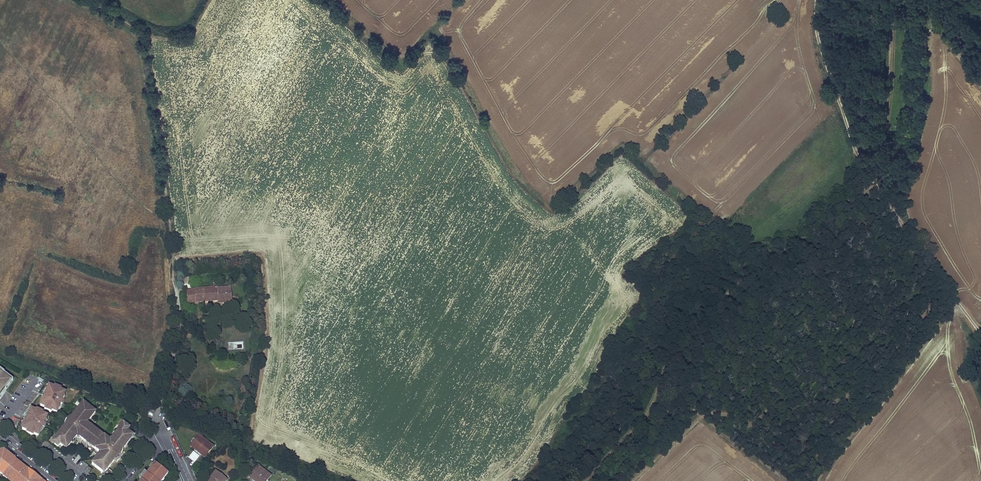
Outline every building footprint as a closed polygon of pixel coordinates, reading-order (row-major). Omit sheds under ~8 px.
[(187,290),(187,302),(196,302),(201,302),(218,301),(218,303),(232,302),(231,287),(218,288),(218,287),(195,289),(187,290)] [(5,388),(11,381),(3,375),(0,372),(0,394),(5,388)] [(4,373),(3,375),(11,381),(5,388),(6,389),(13,380),(4,373)] [(62,401),(65,393),(60,391),(61,389),(58,388),(54,386),(53,388),(49,386),(45,394),(46,395),(49,396),(47,399),(45,398),(44,397),(40,406),(45,408),(44,409),(48,411),(51,412),(52,411),(56,413),(60,405),(62,406),(63,404),(63,402),(62,401)] [(122,426),(110,441),(98,432),(89,425),(88,425),(85,423),(85,422),(87,420),(89,418),(90,419),(95,412),(84,404),(81,407),(80,406),(73,415),(72,417),(71,418),(70,418),(69,419),(68,420),(67,420),(67,421),(66,422),(66,423),(66,424),(65,425),(64,427),(53,441),(55,443),(54,445),(58,447),(60,444),(65,448),(68,445),(69,446),(71,443),(74,440),(77,435),(78,434),(80,436),(79,437),(82,440),(85,442),(86,441),(90,443),(93,446),(92,447),(100,454),(102,455),(98,459),(97,458),(92,464),(103,473),(105,469),(107,470),(109,468),(113,462),(115,460),(117,459),(118,458),(119,457),(120,456),(120,455),(121,454),(121,453),(121,452),(123,450),(128,443),(130,441),(129,440),(132,436),(127,432),(129,429),(126,427),(125,428),(122,426)] [(31,409),(27,418),(28,418),(30,419),(29,422),(27,421),(26,421),(22,429),(27,431),(26,433),(30,434),(33,436),(34,434),(38,436),(42,428),(44,429),(45,427),(45,425),(44,424),(47,416),(42,414),(43,413),(39,411),(36,410),(35,411),(31,409)] [(70,418),(71,418),(72,417),(73,415),(72,415),(71,416),(70,416),(69,417),(68,418),(67,418),(66,419),(65,420),(65,421),(64,423),(64,424),(64,425),(64,427),(65,425),(66,424),(66,423),(66,422),(67,421),(67,420),(68,420),(69,419),(70,418)] [(198,436),(197,438),(203,443),(210,448),(211,446),(198,436)] [(197,438),(190,447),(194,450),(195,449),(197,450),(199,452),(198,453),(203,457),(210,448),(203,443),(197,438)] [(194,450),(190,447),(189,448),(202,458),(203,457),(198,453),(196,452),(194,450)] [(119,457),(118,458),(117,459),(115,460),(113,462),(116,461),(117,461),(118,460),(119,459),(120,459),(121,457),(122,456),(122,454),(123,453),(123,452),(123,451),(123,450),(121,452),(121,453),(121,454),(120,455),(120,456),(119,457)] [(34,475),(7,453),(6,453),(0,453),(0,473),(10,480),(42,480),(34,475)] [(168,474),(156,465),(152,471),(150,470),(146,474),(144,472),(142,475),(143,475),(144,477),(141,480),(162,480),(168,474)] [(270,477),(271,476),(258,466),(257,467),(270,477)] [(250,476),(255,480),(256,479),(259,480),(267,480),(270,477),(257,467),(250,476)] [(215,471),(207,480),(210,480),(217,472),(215,471)] [(225,479),(217,472),(210,480),(224,480),(225,479)]
